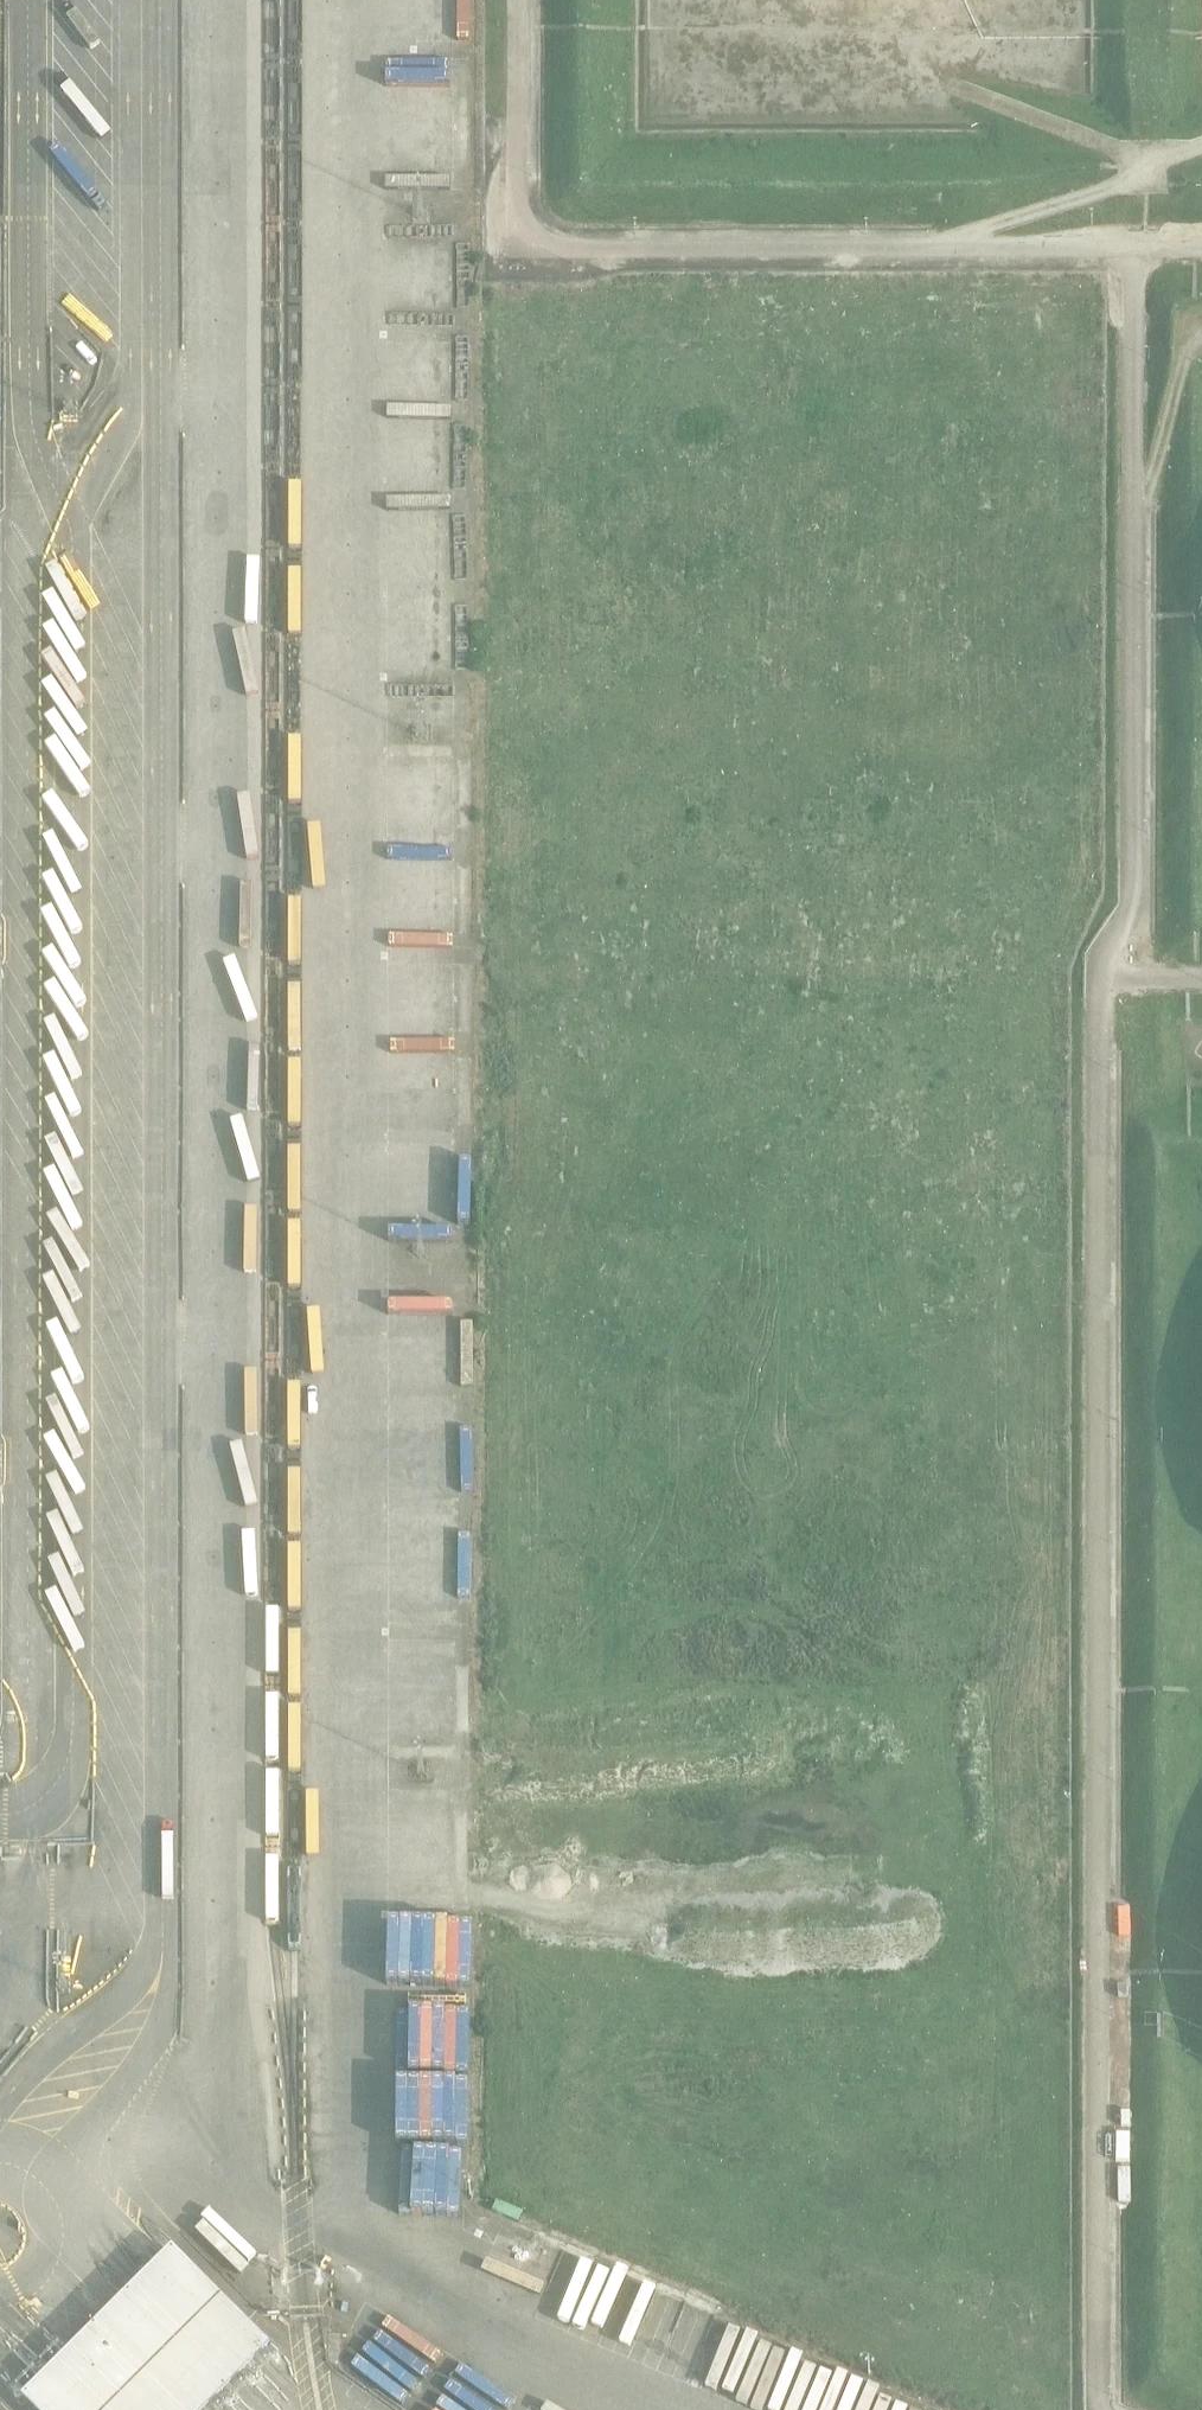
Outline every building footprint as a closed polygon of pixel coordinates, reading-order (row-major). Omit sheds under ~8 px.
[(20,2409),(203,2409),(262,2352),(165,2255),(14,2404),(20,2409)]
